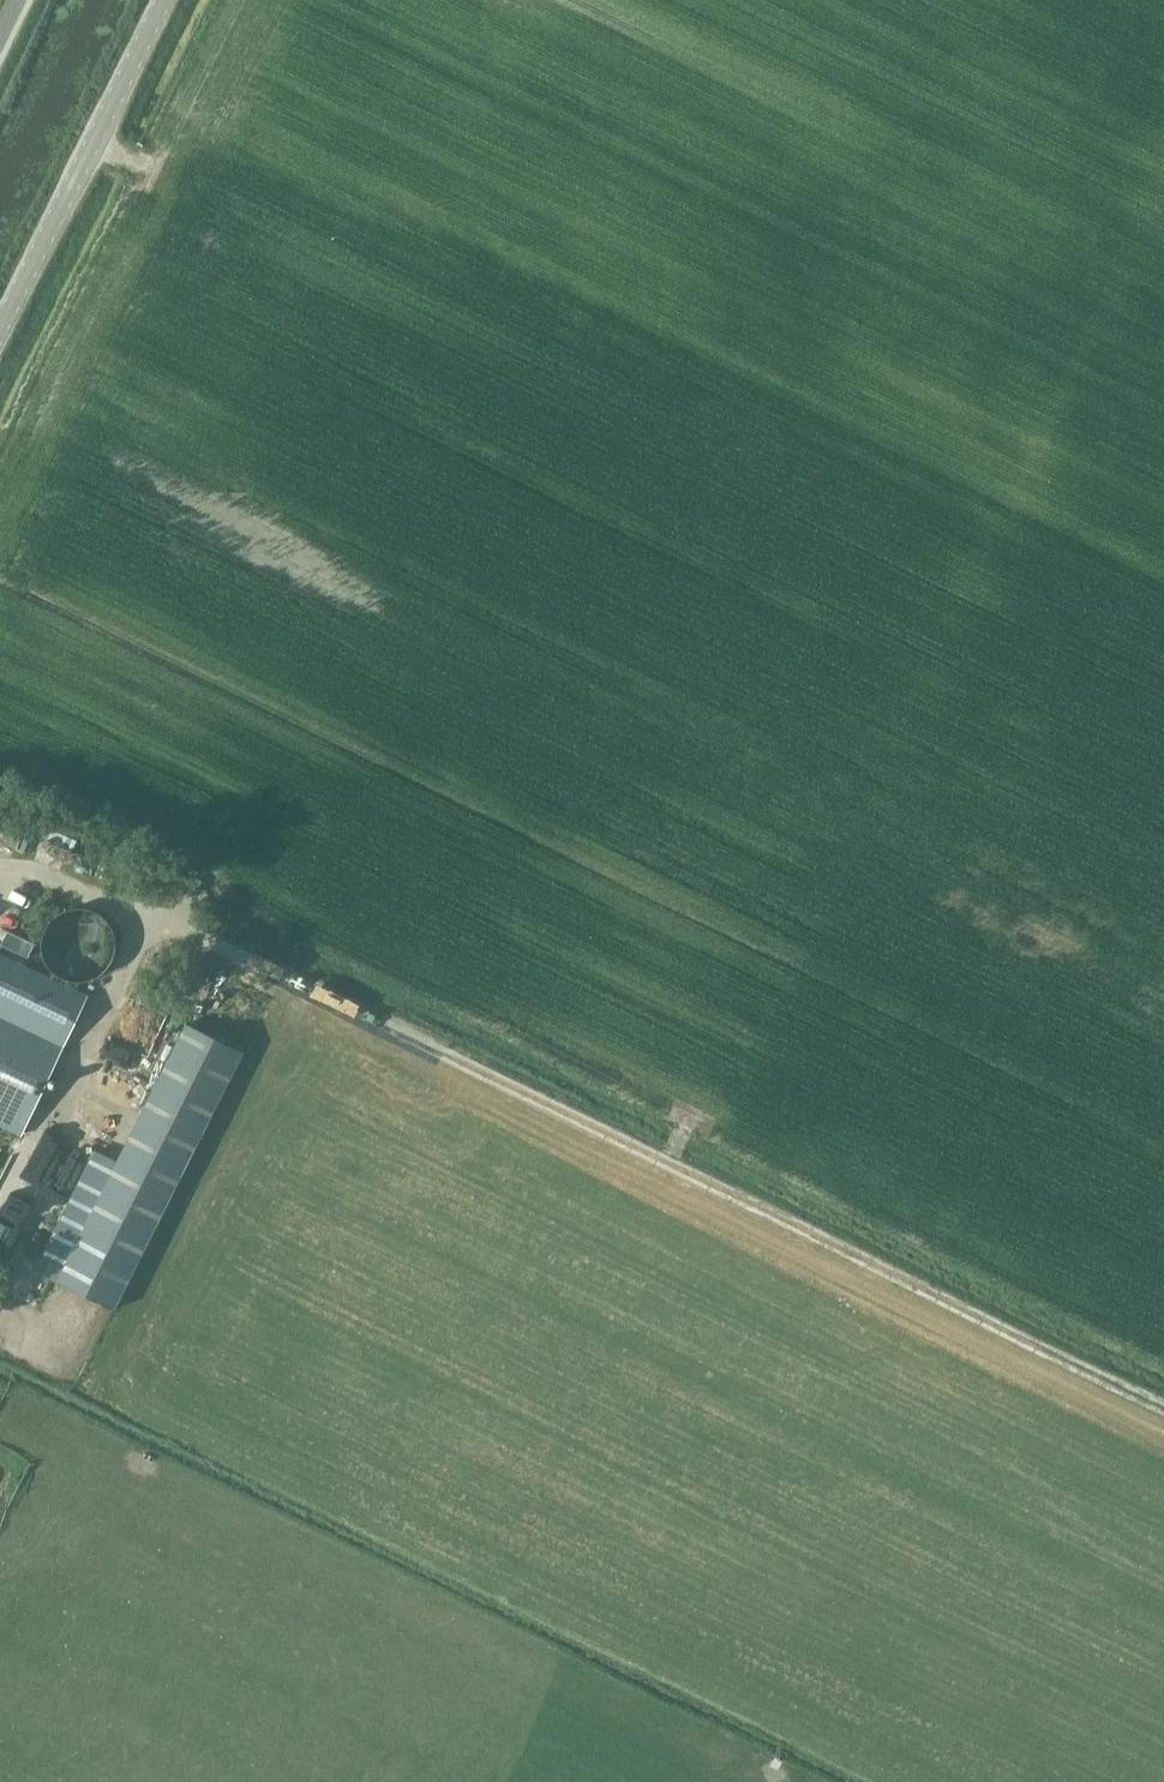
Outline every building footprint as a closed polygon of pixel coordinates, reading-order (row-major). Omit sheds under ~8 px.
[(9,827),(2,842),(15,848),(22,834),(9,827)] [(21,1135),(62,1049),(87,996),(0,955),(0,1125),(21,1135)] [(95,1152),(36,1272),(56,1282),(111,1310),(172,1190),(195,1144),(241,1052),(185,1024),(116,1162),(95,1152)]
